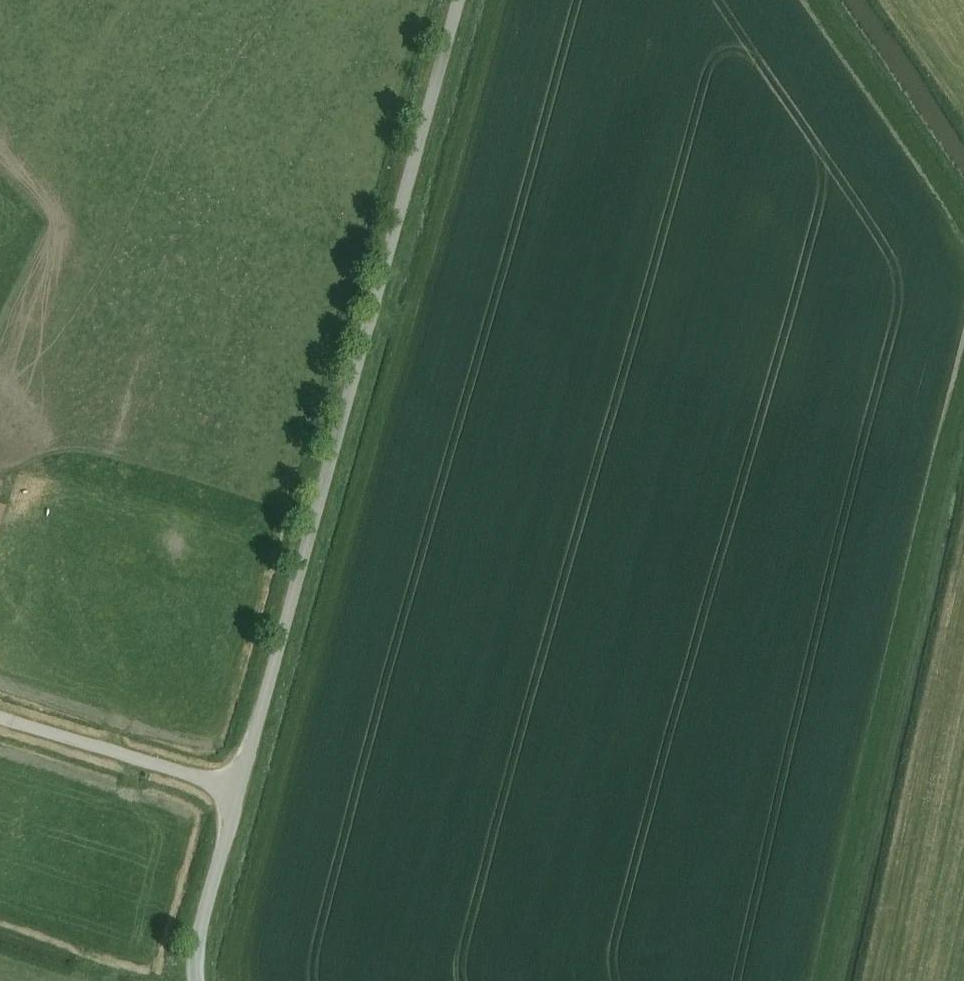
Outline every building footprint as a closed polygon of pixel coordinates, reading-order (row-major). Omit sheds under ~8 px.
[(9,505),(0,502),(0,538),(9,505)]
